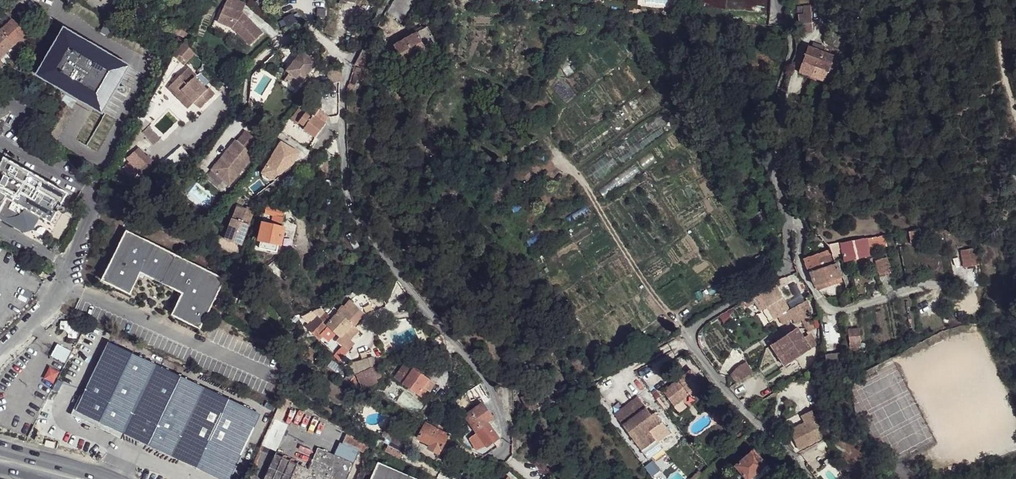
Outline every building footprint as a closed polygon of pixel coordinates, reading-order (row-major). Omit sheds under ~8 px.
[(218,22),(233,29),(249,46),(263,32),(243,13),(242,13),(246,4),(237,0),(227,0),(218,22)] [(386,12),(400,21),(414,0),(394,0),(386,12)] [(837,8),(839,0),(831,0),(829,6),(837,8)] [(812,35),(811,6),(798,7),(799,35),(812,35)] [(22,18),(28,23),(31,19),(25,15),(22,18)] [(182,17),(178,23),(186,28),(189,23),(190,22),(182,17)] [(826,25),(833,28),(836,22),(828,19),(826,25)] [(26,34),(12,20),(1,30),(16,44),(26,34)] [(184,37),(186,34),(189,30),(186,28),(178,23),(174,30),(184,37)] [(62,26),(35,73),(101,110),(127,63),(62,26)] [(394,46),(404,64),(432,48),(437,45),(428,27),(394,46)] [(1,30),(0,31),(0,58),(16,44),(1,30)] [(181,42),(177,39),(173,45),(177,48),(181,42)] [(185,44),(178,52),(184,58),(188,61),(195,53),(185,44)] [(800,73),(826,81),(833,56),(808,48),(800,73)] [(286,80),(297,89),(318,63),(304,51),(288,72),(291,73),(286,80)] [(178,52),(174,56),(180,62),(184,58),(178,52)] [(332,83),(337,65),(330,61),(325,70),(327,70),(329,84),(332,83)] [(347,89),(352,92),(360,68),(354,66),(347,89)] [(196,78),(188,70),(169,89),(177,98),(182,93),(192,104),(200,112),(214,97),(208,91),(206,93),(201,87),(194,80),(196,78)] [(196,78),(194,80),(201,87),(203,85),(196,78)] [(182,93),(177,98),(187,109),(192,104),(182,93)] [(311,113),(314,115),(324,123),(329,117),(320,110),(323,106),(315,101),(303,111),(306,112),(307,111),(311,113)] [(145,107),(141,114),(149,119),(153,112),(145,107)] [(303,111),(299,108),(293,117),(299,122),(306,112),(303,111)] [(305,127),(312,117),(310,115),(306,112),(299,122),(300,123),(305,127)] [(324,123),(314,115),(312,117),(305,127),(304,129),(315,138),(326,124),(324,123)] [(305,127),(300,123),(298,125),(294,130),(300,134),(304,129),(305,127)] [(237,142),(235,141),(223,156),(225,158),(213,173),(227,184),(230,186),(254,156),(253,154),(257,149),(254,146),(257,141),(246,132),(237,142)] [(282,142),(267,165),(278,172),(282,165),(287,169),(293,164),(300,153),(282,142)] [(126,158),(144,176),(157,163),(139,145),(126,158)] [(223,156),(211,171),(213,173),(225,158),(223,156)] [(2,160),(0,163),(0,219),(3,219),(10,218),(16,215),(22,211),(47,225),(64,197),(2,160)] [(267,165),(262,173),(273,180),(287,169),(282,165),(278,172),(267,165)] [(227,184),(213,173),(208,179),(222,190),(227,184)] [(265,214),(272,216),(270,224),(282,227),(285,211),(267,206),(265,214)] [(235,209),(224,242),(241,248),(253,212),(245,209),(244,212),(235,209)] [(263,223),(259,240),(261,241),(279,244),(281,245),(285,228),(282,227),(270,224),(263,223)] [(922,239),(938,237),(937,229),(921,231),(922,234),(922,239)] [(127,232),(103,281),(131,295),(141,273),(184,294),(174,315),(201,328),(225,279),(127,232)] [(887,236),(880,237),(882,244),(883,248),(889,247),(887,236)] [(880,237),(867,240),(868,246),(882,244),(880,237)] [(825,245),(832,256),(843,253),(845,261),(865,257),(864,250),(868,249),(868,246),(867,240),(825,245)] [(277,252),(279,244),(261,241),(259,248),(277,252)] [(964,267),(980,265),(977,248),(962,251),(964,267)] [(810,273),(828,267),(825,256),(806,263),(810,273)] [(880,274),(892,270),(888,258),(877,261),(880,274)] [(815,287),(841,278),(836,264),(828,267),(810,273),(815,287)] [(39,273),(31,269),(27,275),(36,279),(39,273)] [(782,325),(794,318),(790,311),(790,310),(775,284),(759,293),(774,319),(778,317),(782,325)] [(756,300),(753,296),(744,301),(747,305),(756,300)] [(347,307),(353,313),(357,308),(347,299),(344,302),(348,305),(347,307)] [(790,310),(790,311),(794,318),(797,324),(802,321),(810,316),(815,314),(807,301),(790,310)] [(335,309),(339,312),(347,319),(353,313),(347,307),(348,305),(344,302),(342,304),(340,303),(335,309)] [(326,313),(331,317),(335,313),(337,314),(339,312),(335,309),(332,306),(326,313)] [(347,319),(339,312),(337,314),(335,313),(331,317),(326,313),(320,319),(327,325),(340,337),(352,324),(347,319)] [(327,325),(320,319),(316,315),(305,326),(316,337),(319,333),(327,325)] [(810,316),(802,321),(807,330),(815,326),(810,316)] [(352,324),(340,337),(336,342),(346,351),(353,343),(349,339),(346,337),(355,327),(352,324)] [(841,343),(841,326),(829,326),(829,343),(841,343)] [(346,337),(349,339),(357,329),(355,327),(346,337)] [(790,363),(811,349),(798,328),(776,342),(790,363)] [(847,330),(849,348),(861,347),(859,329),(847,330)] [(433,351),(445,345),(443,336),(441,334),(427,340),(433,351)] [(241,407),(96,338),(63,406),(148,447),(208,475),(241,407)] [(790,363),(776,342),(770,346),(783,367),(790,363)] [(1007,352),(1008,354),(1011,357),(1015,357),(1015,343),(1014,343),(1010,345),(1008,348),(1007,352)] [(54,356),(65,362),(71,349),(60,344),(54,356)] [(826,364),(842,362),(841,352),(825,354),(826,364)] [(373,357),(363,359),(365,369),(376,367),(373,357)] [(339,366),(328,359),(325,364),(335,371),(339,366)] [(365,369),(363,359),(346,364),(349,368),(354,376),(365,369)] [(395,378),(404,383),(414,369),(405,363),(395,378)] [(737,383),(754,372),(748,363),(739,369),(732,376),(737,383)] [(354,376),(361,388),(372,381),(371,380),(378,375),(373,368),(365,369),(354,376)] [(418,393),(429,379),(422,374),(420,373),(414,369),(404,383),(418,393)] [(674,384),(663,392),(675,407),(690,394),(693,397),(705,387),(691,370),(679,380),(681,383),(676,387),(674,384)] [(429,379),(418,393),(423,396),(433,382),(429,379)] [(361,388),(363,391),(373,384),(372,381),(361,388)] [(484,393),(480,385),(465,394),(470,401),(477,397),(480,401),(487,396),(484,392),(484,393)] [(638,399),(615,417),(649,462),(663,451),(658,444),(670,435),(655,414),(652,417),(638,399)] [(425,401),(413,417),(422,417),(431,405),(425,401)] [(464,415),(474,429),(487,422),(492,419),(482,404),(464,415)] [(148,447),(63,406),(61,412),(147,452),(148,447)] [(249,411),(241,407),(208,475),(216,478),(249,411)] [(790,429),(799,448),(821,437),(820,421),(814,409),(804,414),(807,421),(790,429)] [(449,415),(446,414),(443,420),(440,425),(443,427),(449,415)] [(400,422),(392,418),(384,434),(392,438),(400,422)] [(445,433),(447,429),(443,427),(440,425),(437,424),(431,421),(429,425),(445,433)] [(487,422),(474,429),(476,433),(485,445),(486,446),(498,438),(487,422)] [(439,453),(448,435),(445,433),(429,425),(426,423),(418,438),(430,444),(428,448),(439,453)] [(476,450),(485,445),(476,433),(469,438),(475,449),(476,450)] [(392,438),(384,434),(380,440),(388,445),(392,438)] [(275,456),(267,478),(348,478),(354,464),(359,452),(365,454),(367,449),(364,444),(345,436),(341,445),(339,444),(334,457),(318,451),(310,473),(298,468),(299,466),(275,456)] [(405,445),(392,438),(388,445),(402,451),(405,445)] [(745,478),(751,478),(767,465),(753,450),(735,467),(745,478)] [(348,478),(357,478),(362,467),(354,464),(348,478)] [(451,477),(454,471),(441,464),(439,470),(451,477)] [(382,465),(376,478),(414,478),(382,465)] [(770,470),(767,465),(751,478),(760,478),(770,470)]
